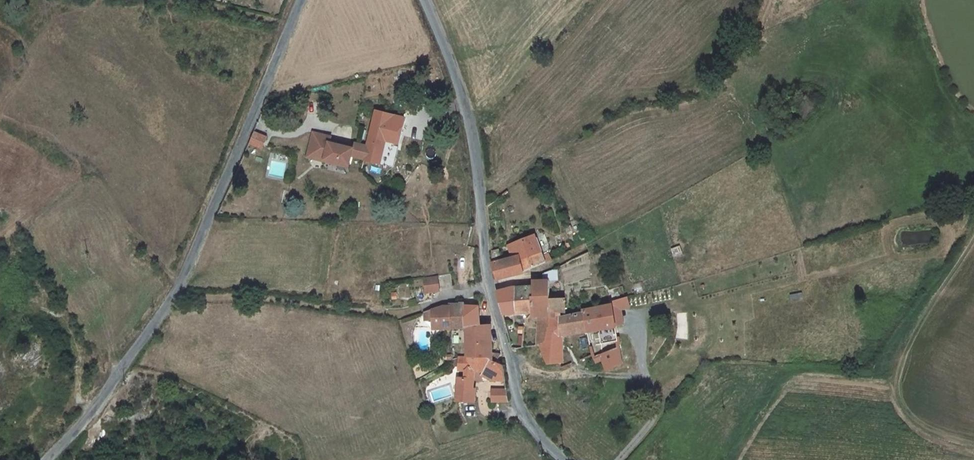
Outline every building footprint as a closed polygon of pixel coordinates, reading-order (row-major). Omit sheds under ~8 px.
[(278,109),(275,116),(282,119),(285,111),(278,109)] [(366,158),(365,160),(382,165),(392,128),(390,128),(392,120),(378,116),(376,124),(374,124),(369,146),(366,158)] [(255,132),(250,145),(260,149),(262,147),(266,137),(255,132)] [(310,137),(305,156),(332,162),(333,160),(337,161),(337,164),(349,167),(352,155),(366,158),(369,146),(355,142),(354,145),(353,148),(337,144),(338,141),(330,139),(330,136),(316,132),(314,138),(310,137)] [(332,162),(305,156),(305,158),(349,169),(349,167),(337,164),(337,161),(333,160),(332,162)] [(503,250),(498,253),(500,273),(501,281),(539,261),(535,233),(512,243),(515,256),(504,261),(503,250)] [(437,280),(425,280),(425,292),(438,291),(437,280)] [(536,280),(536,281),(537,314),(550,314),(550,317),(560,317),(560,311),(565,312),(565,298),(550,299),(549,280),(536,280)] [(496,293),(502,315),(534,314),(537,314),(536,281),(496,293)] [(583,310),(583,312),(587,331),(598,330),(615,327),(615,325),(613,311),(620,308),(622,307),(629,306),(627,296),(610,301),(610,304),(583,310)] [(479,302),(469,304),(469,322),(481,322),(479,302)] [(469,304),(450,305),(447,329),(469,329),(469,322),(469,304)] [(447,306),(436,311),(436,321),(436,330),(447,329),(450,305),(447,306)] [(620,308),(613,311),(615,325),(622,324),(620,308)] [(560,317),(550,317),(551,347),(542,349),(549,363),(560,361),(560,332),(570,330),(570,334),(587,331),(583,312),(574,314),(560,317)] [(687,312),(677,313),(678,338),(688,338),(687,312)] [(534,314),(534,352),(539,350),(542,349),(551,347),(550,317),(550,314),(537,314),(534,314)] [(481,322),(469,322),(469,329),(470,360),(495,370),(497,364),(499,355),(489,351),(492,338),(486,336),(489,324),(481,322)] [(615,327),(598,330),(600,344),(618,341),(615,327)] [(618,344),(596,357),(598,359),(599,360),(601,360),(602,359),(606,369),(621,363),(618,344)] [(470,360),(465,358),(464,364),(456,402),(469,401),(473,379),(474,374),(481,375),(482,372),(490,373),(489,376),(488,382),(500,384),(503,373),(495,370),(470,360)] [(502,399),(500,389),(485,390),(484,400),(502,399)]
